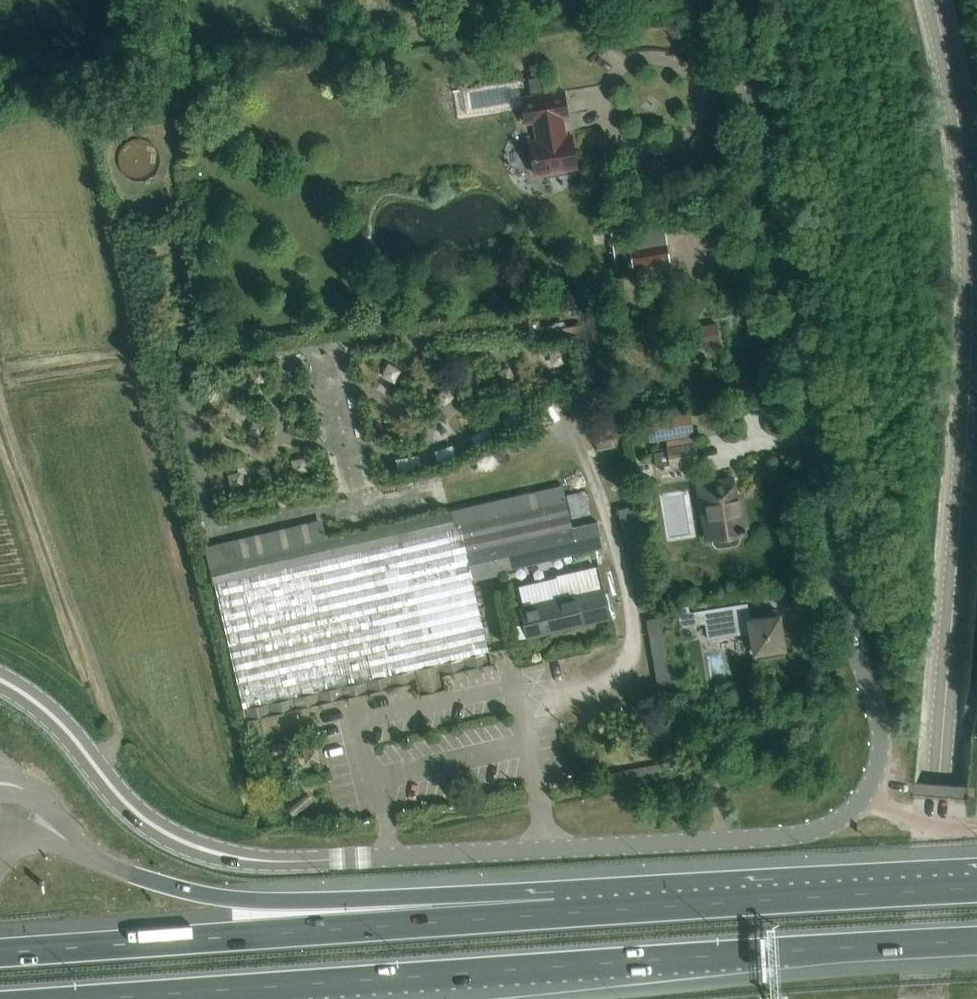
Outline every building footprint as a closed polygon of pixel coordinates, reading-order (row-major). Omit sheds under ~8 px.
[(456,10),(476,8),(475,0),(455,0),(456,10)] [(564,90),(520,97),(523,124),(533,123),(538,158),(529,159),(531,174),(577,166),(572,134),(566,135),(563,116),(568,115),(564,90)] [(130,144),(133,171),(161,168),(159,142),(130,144)] [(665,222),(610,231),(616,268),(671,259),(665,222)] [(706,347),(728,342),(725,324),(702,329),(706,347)] [(348,398),(351,399),(353,356),(338,356),(337,377),(327,377),(325,421),(346,422),(348,398)] [(530,409),(509,423),(518,435),(538,421),(530,409)] [(654,447),(703,438),(700,424),(651,434),(654,447)] [(484,449),(501,441),(496,430),(479,438),(484,449)] [(140,440),(145,458),(157,455),(152,437),(140,440)] [(697,460),(695,446),(655,453),(657,466),(697,460)] [(459,447),(441,453),(446,466),(464,460),(459,447)] [(405,474),(428,472),(427,459),(404,460),(405,474)] [(745,526),(743,511),(742,511),(737,512),(734,495),(732,478),(697,484),(700,502),(705,533),(706,537),(712,536),(713,543),(714,546),(718,547),(733,545),(736,542),(737,539),(736,532),(747,530),(746,526),(745,526)] [(321,523),(207,549),(215,582),(244,707),(246,719),(393,685),(391,674),(438,663),(441,674),(491,663),(488,651),(471,576),(577,552),(572,526),(566,500),(459,525),(453,526),(449,511),(324,540),(321,523)] [(563,596),(520,606),(528,637),(609,618),(602,587),(563,596)] [(784,647),(779,614),(777,614),(776,609),(758,612),(759,617),(746,619),(743,603),(701,610),(704,623),(706,639),(746,633),(749,653),(757,651),(757,657),(783,653),(782,647),(784,647)] [(690,625),(688,612),(688,606),(686,606),(676,608),(679,627),(689,626),(690,625)] [(704,623),(701,610),(688,612),(690,625),(704,623)]
